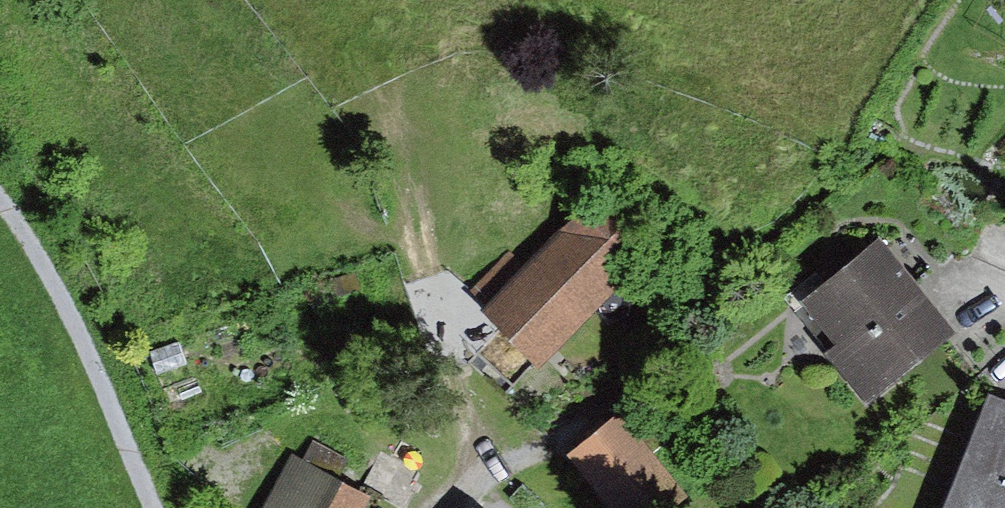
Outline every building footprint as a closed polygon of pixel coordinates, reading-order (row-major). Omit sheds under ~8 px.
[(526,269),(484,314),(540,367),(654,245),(598,193),(526,269)] [(839,345),(826,356),(867,406),(955,334),(881,243),(806,305),(839,345)] [(526,269),(508,252),(465,296),(484,314),(526,269)] [(992,397),(949,507),(1004,507),(1004,402),(992,397)] [(561,461),(599,507),(683,507),(688,504),(648,454),(666,439),(635,401),(561,461)] [(314,442),(302,465),(335,482),(347,459),(314,442)] [(292,459),(266,507),(365,507),(369,501),(335,482),(302,465),(292,459)]
